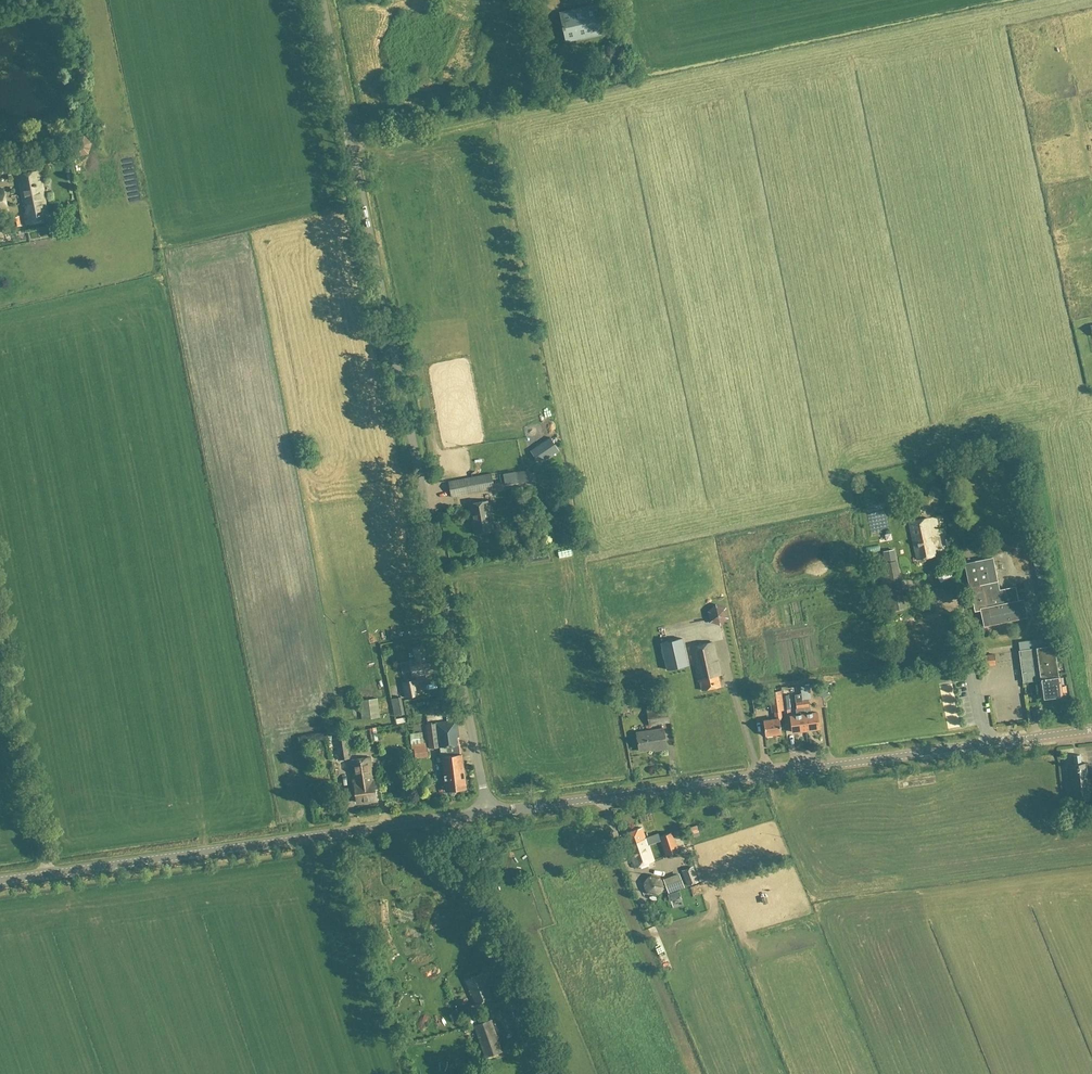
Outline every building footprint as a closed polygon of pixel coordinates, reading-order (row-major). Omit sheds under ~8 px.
[(596,9),(559,17),(564,39),(601,31),(596,9)] [(92,151),(91,138),(79,139),(80,152),(92,151)] [(48,220),(38,171),(16,175),(23,206),(24,206),(25,212),(23,213),(26,225),(48,220)] [(20,226),(18,217),(12,218),(14,227),(20,226)] [(529,451),(538,465),(559,451),(550,438),(529,451)] [(525,470),(515,472),(516,480),(517,484),(527,482),(525,470)] [(494,490),(491,474),(448,482),(451,497),(494,490)] [(526,512),(524,497),(523,495),(519,496),(519,494),(523,493),(522,488),(511,490),(512,495),(515,495),(516,499),(518,513),(526,512)] [(492,522),(488,501),(467,505),(469,514),(471,514),(475,535),(493,532),(491,522),(492,522)] [(908,523),(916,560),(935,556),(927,519),(908,523)] [(905,607),(904,601),(894,548),(882,550),(885,563),(876,565),(884,604),(885,611),(905,607)] [(992,558),(975,562),(964,564),(968,587),(970,587),(975,611),(981,609),(984,626),(1026,617),(1023,600),(1017,601),(1014,587),(999,591),(992,558)] [(1042,574),(1039,560),(1034,561),(1037,575),(1042,574)] [(707,612),(709,622),(719,626),(727,619),(725,608),(714,605),(707,612)] [(1039,680),(1058,677),(1054,646),(1053,646),(1052,638),(1018,643),(1019,651),(1023,682),(1039,680)] [(682,640),(661,644),(667,670),(688,665),(682,640)] [(712,643),(691,647),(699,683),(700,682),(702,691),(720,687),(718,676),(719,676),(712,643)] [(414,650),(416,660),(400,663),(402,673),(411,672),(412,677),(425,674),(424,669),(429,668),(427,658),(425,658),(423,648),(414,650)] [(994,654),(980,656),(982,668),(996,665),(994,654)] [(1058,677),(1039,680),(1041,697),(1062,695),(1062,694),(1066,693),(1065,686),(1062,686),(1060,676),(1058,677)] [(416,680),(403,682),(406,698),(419,695),(416,680)] [(802,700),(808,699),(811,699),(809,685),(800,687),(801,694),(802,700)] [(688,690),(690,698),(700,695),(698,687),(688,690)] [(784,710),(790,709),(788,698),(788,696),(786,696),(786,690),(781,691),(783,708),(784,710)] [(783,708),(781,691),(771,692),(774,709),(783,708)] [(801,694),(794,695),(797,716),(790,717),(792,732),(805,730),(801,701),(802,700),(801,694)] [(391,699),(395,716),(403,715),(400,697),(391,699)] [(379,719),(377,698),(359,700),(362,721),(379,719)] [(810,714),(808,699),(802,700),(801,701),(805,730),(819,728),(816,713),(810,714)] [(775,719),(762,721),(764,736),(781,734),(779,720),(782,720),(780,710),(774,711),(775,719)] [(456,721),(426,725),(429,749),(440,748),(445,791),(466,789),(462,755),(460,755),(456,721)] [(645,732),(636,734),(639,751),(659,748),(659,750),(666,749),(663,729),(645,732)] [(346,733),(335,734),(339,760),(350,758),(346,733)] [(425,747),(414,749),(415,758),(427,756),(425,747)] [(1086,763),(1081,764),(1079,755),(1073,756),(1074,765),(1070,765),(1074,801),(1090,799),(1086,763)] [(377,799),(370,758),(350,761),(356,803),(377,799)] [(642,828),(623,834),(634,867),(653,861),(642,828)] [(672,832),(659,837),(665,856),(679,851),(672,832)] [(682,871),(689,886),(697,882),(690,867),(682,871)] [(673,898),(677,909),(685,905),(681,894),(673,898)] [(491,998),(481,974),(465,981),(475,1005),(491,998)] [(502,1010),(512,1038),(515,1045),(531,1039),(519,1004),(502,1010)] [(465,1020),(468,1027),(487,1019),(484,1011),(465,1020)] [(501,1051),(490,1020),(474,1025),(484,1057),(501,1051)]
